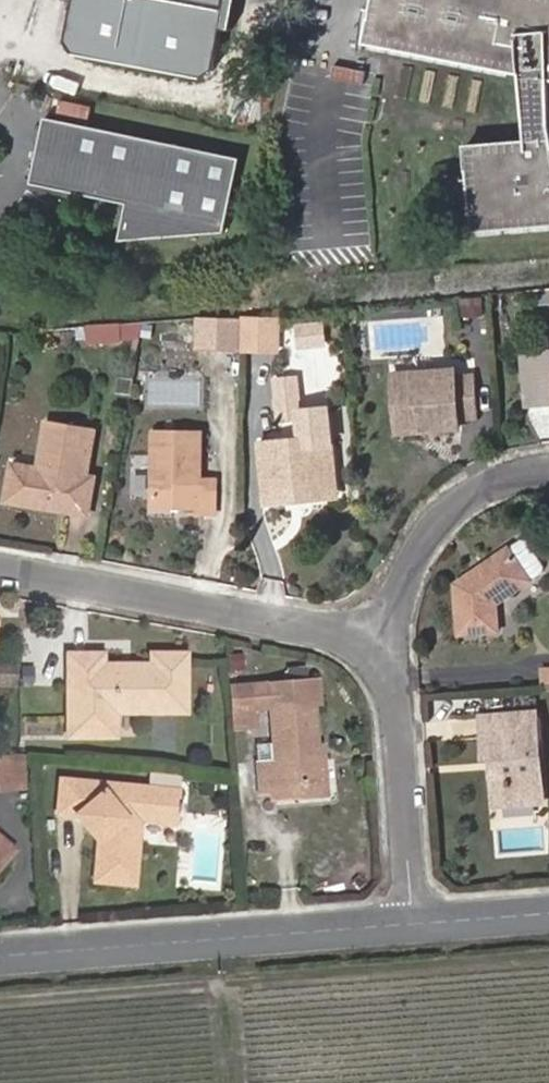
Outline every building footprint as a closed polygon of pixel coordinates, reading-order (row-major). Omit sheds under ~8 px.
[(68,41),(77,56),(204,80),(214,70),(227,0),(76,0),(68,41)] [(370,41),(526,77),(531,144),(362,157),(369,244),(548,230),(548,0),(379,0),(370,41)] [(241,160),(47,117),(35,184),(133,206),(124,243),(228,235),(241,160)] [(274,324),(238,323),(238,357),(274,357),(274,324)] [(274,324),(274,357),(281,358),(282,324),(274,324)] [(216,325),(197,327),(196,356),(216,357),(216,325)] [(234,325),(216,325),(216,357),(233,357),(234,325)] [(121,334),(87,337),(88,349),(122,347),(121,334)] [(528,407),(548,405),(548,351),(524,353),(528,407)] [(396,432),(420,430),(420,422),(458,420),(476,418),(473,378),(453,379),(453,372),(393,376),(396,432)] [(297,373),(279,375),(284,414),(302,412),(297,373)] [(420,422),(420,430),(458,427),(458,420),(420,422)] [(89,430),(46,423),(37,476),(13,471),(7,503),(48,509),(50,502),(65,503),(64,512),(86,515),(91,479),(82,478),(89,430)] [(327,434),(303,437),(304,447),(328,444),(327,434)] [(201,437),(152,437),(151,510),(195,512),(196,515),(216,515),(217,481),(201,481),(201,437)] [(312,489),(312,496),(330,493),(326,464),(331,464),(328,444),(304,447),(303,437),(257,441),(264,502),(286,499),(285,492),(312,489)] [(286,499),(312,496),(312,489),(285,492),(286,499)] [(522,543),(513,549),(532,578),(541,572),(544,561),(531,542),(522,543)] [(532,578),(513,549),(455,585),(458,632),(497,629),(495,602),(532,578)] [(92,729),(114,728),(113,718),(166,715),(166,707),(190,705),(186,655),(152,657),(153,664),(135,665),(135,671),(120,671),(119,666),(101,666),(101,657),(70,658),(73,738),(93,737),(92,729)] [(5,663),(5,689),(16,689),(16,663),(5,663)] [(261,795),(279,795),(278,787),(320,784),(312,689),(255,693),(257,713),(270,712),(274,760),(258,761),(261,795)] [(166,707),(166,715),(190,715),(190,705),(166,707)] [(485,718),(488,759),(497,759),(498,771),(493,770),(497,807),(545,804),(537,714),(485,718)] [(92,729),(93,737),(114,736),(114,728),(92,729)] [(31,783),(29,759),(20,756),(0,758),(0,785),(31,783)] [(490,771),(493,770),(498,771),(497,759),(488,759),(490,771)] [(154,781),(185,782),(185,769),(154,769),(154,781)] [(278,787),(279,795),(279,800),(321,798),(320,784),(278,787)] [(77,821),(82,825),(88,818),(105,832),(99,838),(96,881),(137,884),(143,823),(177,825),(177,817),(182,817),(183,808),(178,808),(179,795),(61,786),(58,820),(77,821)] [(99,838),(105,832),(88,818),(82,825),(99,838)] [(13,844),(0,836),(0,862),(13,844)]
